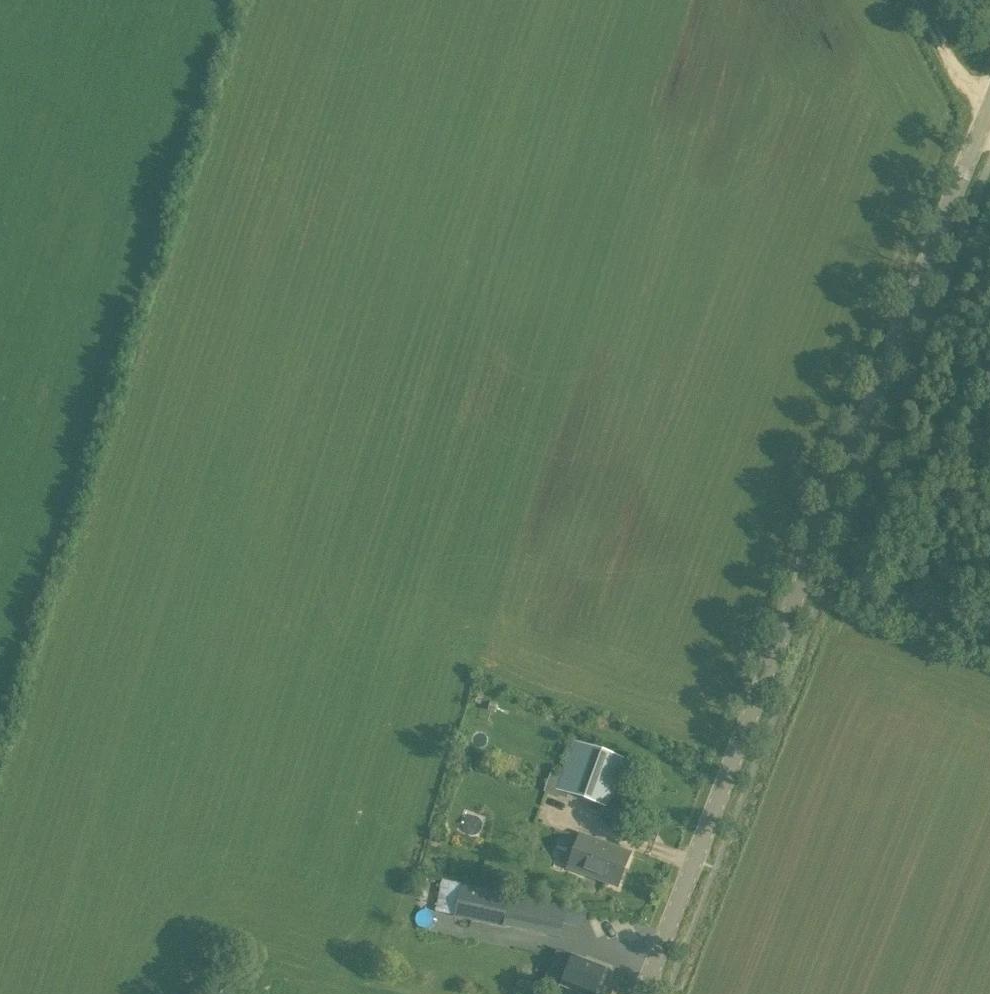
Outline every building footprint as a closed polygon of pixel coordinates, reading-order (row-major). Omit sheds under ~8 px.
[(605,808),(623,758),(572,740),(554,790),(605,808)] [(617,887),(630,853),(579,834),(567,868),(617,887)] [(583,928),(587,910),(437,878),(431,906),(455,911),(454,918),(502,928),(502,927),(559,939),(563,923),(583,928)] [(609,969),(559,948),(545,981),(559,986),(561,982),(589,993),(595,993),(601,979),(605,980),(609,969)]
